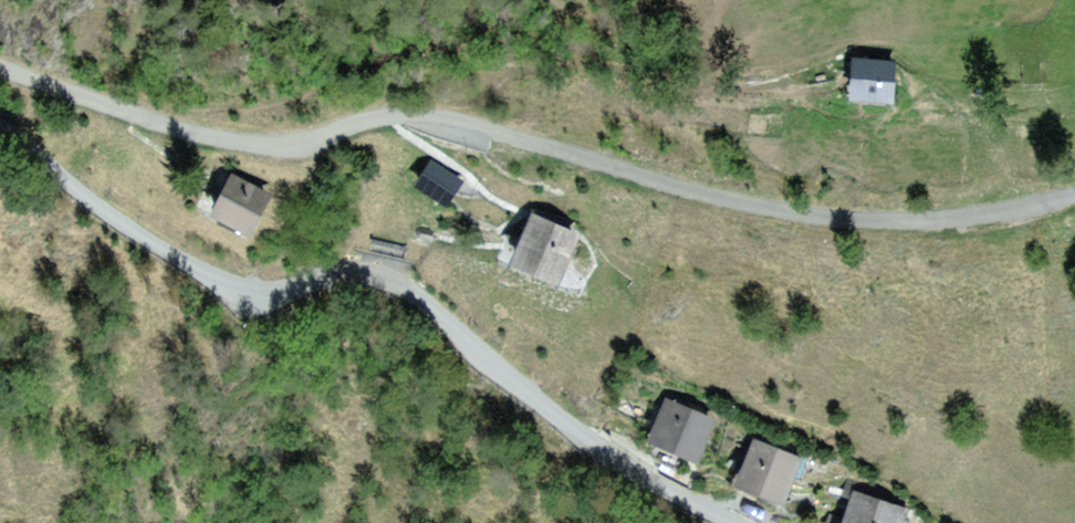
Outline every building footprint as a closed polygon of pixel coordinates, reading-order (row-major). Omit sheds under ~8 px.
[(864,66),(860,98),(892,101),(896,70),(864,66)] [(1045,66),(1029,67),(1030,82),(1045,81),(1045,66)] [(424,188),(449,207),(463,188),(438,169),(424,188)] [(224,215),(252,233),(271,204),(242,186),(224,215)] [(579,237),(540,222),(522,267),(561,283),(579,237)] [(408,248),(380,243),(375,271),(403,276),(408,248)] [(716,419),(673,405),(660,442),(703,457),(716,419)] [(802,457),(760,443),(745,487),(787,501),(802,457)] [(861,495),(853,522),(903,522),(907,508),(861,495)]
